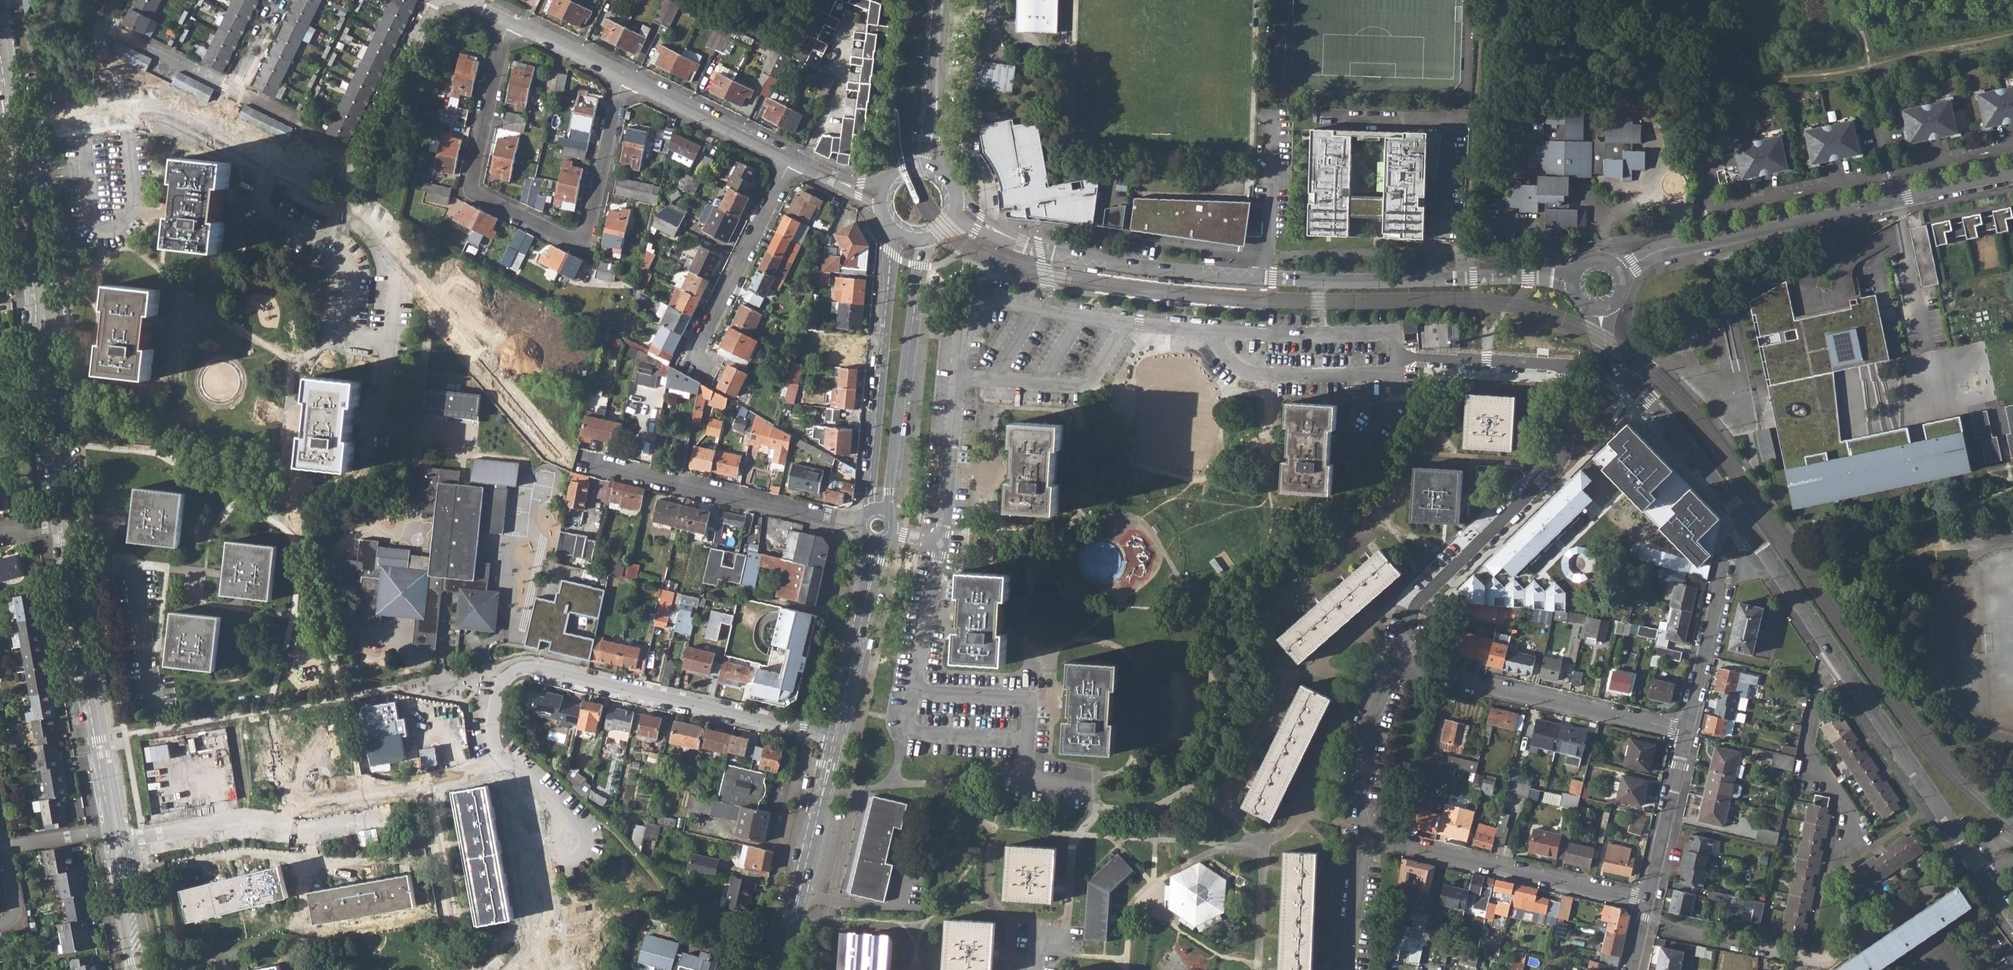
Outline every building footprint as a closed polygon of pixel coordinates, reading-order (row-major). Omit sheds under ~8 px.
[(152,20),(159,7),(144,0),(137,0),(132,10),(152,20)] [(200,11),(203,5),(206,0),(201,0),(200,3),(197,9),(200,11)] [(206,58),(204,63),(225,74),(261,0),(235,0),(206,58)] [(275,98),(277,93),(323,0),(298,0),(255,88),(275,98)] [(390,8),(394,10),(402,14),(399,21),(406,25),(419,0),(394,0),(390,8)] [(549,13),(554,2),(550,0),(549,0),(545,10),(549,13)] [(554,2),(549,13),(564,20),(573,2),(569,0),(550,0),(554,2)] [(663,26),(674,2),(669,0),(666,0),(656,22),(663,26)] [(792,58),(806,64),(813,49),(824,54),(829,44),(818,39),(825,24),(836,30),(841,20),(830,15),(837,0),(820,0),(792,58)] [(872,0),(842,0),(870,11),(867,33),(855,31),(854,40),(866,41),(864,57),(852,56),(851,64),(863,66),(861,83),(848,81),(847,90),(860,91),(856,119),(844,117),(841,137),(823,134),(815,152),(830,158),(833,152),(839,153),(838,162),(850,165),(854,132),(865,134),(867,119),(877,120),(879,101),(870,100),(872,84),(882,85),(883,76),(873,74),(875,59),(885,61),(886,51),(876,50),(878,35),(888,36),(889,26),(879,25),(882,4),(872,0)] [(1052,0),(1017,0),(1016,24),(1029,24),(1029,31),(1036,30),(1035,35),(1051,35),(1052,0)] [(564,20),(580,28),(585,17),(588,19),(592,11),(573,2),(564,20)] [(659,33),(666,36),(670,29),(682,6),(674,2),(663,26),(659,33)] [(387,24),(403,32),(406,25),(399,21),(402,14),(394,10),(390,8),(383,22),(387,24)] [(125,25),(145,35),(152,20),(132,10),(125,25)] [(440,36),(449,38),(454,20),(445,18),(440,36)] [(603,39),(619,47),(628,29),(608,19),(604,27),(608,29),(603,39)] [(380,37),(396,45),(403,32),(387,24),(383,22),(377,35),(380,37)] [(711,48),(717,51),(728,28),(722,25),(711,48)] [(183,38),(186,39),(190,32),(191,29),(188,28),(183,38)] [(717,51),(724,55),(735,31),(728,28),(717,51)] [(619,47),(634,54),(639,44),(643,46),(647,38),(628,29),(619,47)] [(377,35),(370,50),(373,52),(381,56),(385,49),(392,53),(396,45),(380,37),(377,35)] [(112,52),(147,69),(152,59),(116,42),(112,52)] [(661,46),(658,53),(662,55),(657,65),(672,73),(681,55),(661,46)] [(366,66),(382,74),(392,53),(385,49),(381,56),(373,52),(370,50),(362,65),(366,66)] [(765,74),(771,77),(783,54),(776,51),(765,74)] [(652,63),(657,65),(662,55),(658,53),(652,63)] [(456,75),(476,79),(480,62),(468,60),(469,55),(461,54),(456,75)] [(771,77),(779,81),(790,57),(783,54),(771,77)] [(672,73),(688,81),(693,71),(697,72),(700,65),(681,55),(672,73)] [(977,89),(1014,92),(1017,63),(980,60),(977,89)] [(359,80),(375,88),(382,74),(366,66),(362,65),(355,78),(359,80)] [(511,84),(531,89),(536,68),(527,66),(526,70),(515,68),(511,84)] [(715,72),(735,82),(738,75),(721,66),(718,68),(715,72)] [(547,93),(555,94),(555,92),(560,73),(552,71),(547,93)] [(691,83),(697,72),(693,71),(688,81),(691,83)] [(216,90),(179,72),(176,78),(213,96),(216,90)] [(710,92),(726,100),(735,82),(715,72),(711,80),(715,81),(710,92)] [(560,73),(555,92),(563,94),(568,75),(560,73)] [(451,96),(460,98),(461,94),(472,96),(476,79),(456,75),(451,96)] [(818,99),(825,103),(836,79),(829,76),(818,99)] [(355,78),(349,92),(352,94),(361,98),(364,91),(371,95),(372,95),(375,88),(359,80),(355,78)] [(726,100),(742,108),(747,97),(751,99),(755,92),(735,82),(726,100)] [(518,108),(526,110),(531,89),(511,84),(507,101),(519,104),(518,108)] [(2012,120),(2012,87),(1979,95),(1987,126),(2012,120)] [(577,111),(596,116),(600,99),(589,96),(590,91),(581,90),(577,111)] [(345,109),(353,113),(350,120),(358,124),(372,95),(371,95),(364,91),(361,98),(352,94),(349,92),(341,108),(345,109)] [(764,118),(780,126),(789,108),(769,98),(765,106),(769,108),(764,118)] [(1948,102),(1901,112),(1906,142),(1956,133),(1948,102)] [(289,125),(246,104),(243,111),(286,132),(289,125)] [(1545,139),(1546,151),(1535,149),(1534,167),(1545,168),(1546,171),(1551,175),(1551,181),(1542,181),(1543,189),(1527,188),(1526,185),(1516,184),(1516,202),(1510,201),(1510,212),(1523,212),(1523,216),(1541,217),(1541,210),(1549,211),(1550,232),(1558,232),(1558,237),(1562,237),(1565,234),(1565,232),(1580,233),(1581,213),(1571,213),(1571,207),(1566,206),(1566,199),(1572,199),(1572,181),(1586,181),(1593,179),(1606,178),(1606,182),(1624,182),(1623,186),(1631,186),(1631,174),(1644,175),(1645,156),(1633,156),(1633,148),(1643,149),(1644,129),(1634,129),(1635,120),(1619,119),(1618,129),(1609,128),(1609,148),(1603,147),(1599,142),(1595,146),(1588,146),(1588,115),(1569,114),(1569,105),(1546,104),(1546,114),(1529,113),(1527,138),(1545,139)] [(444,113),(468,118),(469,110),(445,105),(444,113)] [(341,108),(335,121),(338,123),(354,130),(358,124),(350,120),(353,113),(345,109),(341,108)] [(780,126),(796,134),(801,124),(805,126),(809,118),(789,108),(780,126)] [(572,133),(580,135),(581,130),(593,133),(596,116),(577,111),(572,133)] [(503,121),(527,126),(529,117),(505,112),(503,121)] [(442,121),(466,126),(468,118),(444,113),(442,121)] [(981,124),(986,151),(995,163),(1000,175),(1004,189),(1001,190),(1001,191),(1001,193),(1001,197),(1001,199),(1001,202),(1000,206),(1015,205),(1015,208),(1009,209),(1007,211),(1007,214),(1009,216),(1018,217),(1069,223),(1029,218),(1028,215),(1094,225),(1101,177),(1082,180),(1083,188),(1074,190),(1073,181),(1055,184),(1048,187),(1048,182),(1050,181),(1040,120),(1017,124),(1013,125),(1012,119),(981,124)] [(335,121),(328,135),(332,137),(347,144),(354,130),(338,123),(335,121)] [(501,128),(525,134),(527,126),(503,121),(501,128)] [(1851,122),(1802,133),(1809,164),(1858,153),(1851,122)] [(625,144),(645,149),(650,127),(641,125),(640,129),(629,127),(625,144)] [(1384,235),(1424,236),(1428,131),(1404,130),(1404,136),(1387,136),(1385,194),(1350,193),(1352,134),(1334,134),(1335,127),(1312,127),(1308,232),(1348,234),(1349,213),(1384,215),(1384,235)] [(1404,130),(1335,127),(1334,134),(1352,134),(1387,136),(1404,136),(1404,130)] [(663,146),(670,148),(674,132),(674,130),(667,128),(663,146)] [(439,153),(459,157),(463,140),(451,137),(452,133),(443,132),(439,153)] [(670,148),(675,151),(695,160),(702,146),(682,136),(682,133),(674,132),(670,148)] [(495,156),(515,160),(521,139),(511,137),(511,141),(499,139),(495,156)] [(1715,185),(1783,170),(1777,137),(1731,148),(1732,154),(1717,157),(1718,161),(1719,173),(1713,174),(1715,185)] [(566,146),(589,151),(590,143),(571,138),(570,141),(561,138),(560,145),(566,146)] [(631,168),(640,171),(645,149),(625,144),(621,161),(633,164),(631,168)] [(589,151),(566,146),(564,154),(586,159),(589,151)] [(691,166),(695,160),(675,151),(672,156),(691,166)] [(434,174),(442,176),(443,171),(455,174),(459,157),(439,153),(434,174)] [(501,180),(511,182),(515,160),(495,156),(491,173),(503,175),(501,180)] [(704,175),(706,176),(713,160),(705,156),(698,172),(704,175)] [(173,247),(220,253),(224,222),(220,222),(225,188),(229,189),(232,164),(182,158),(179,183),(183,184),(180,217),(175,216),(173,247)] [(561,183),(581,187),(584,169),(573,167),(574,163),(566,161),(561,183)] [(739,162),(727,186),(751,198),(757,185),(751,182),(757,171),(739,162)] [(687,192),(694,195),(704,175),(698,172),(695,178),(688,192),(687,192)] [(687,192),(688,192),(695,178),(687,174),(680,188),(687,192)] [(530,206),(544,212),(547,197),(540,195),(544,179),(536,177),(535,181),(530,206)] [(616,186),(653,194),(655,186),(618,178),(616,186)] [(530,206),(535,181),(527,180),(522,202),(530,206)] [(380,192),(390,197),(394,187),(385,183),(380,192)] [(431,192),(450,197),(452,189),(424,183),(422,190),(431,192)] [(556,203),(565,206),(565,201),(577,203),(581,187),(561,183),(556,203)] [(614,194),(657,204),(659,196),(653,194),(616,186),(614,194)] [(717,207),(740,218),(751,198),(727,186),(717,207)] [(668,195),(672,201),(681,195),(677,189),(668,195)] [(801,221),(808,225),(818,205),(822,207),(825,201),(804,190),(801,196),(796,194),(786,214),(801,221)] [(450,197),(431,192),(430,200),(448,205),(450,197)] [(1131,230),(1245,246),(1251,202),(1136,197),(1131,230)] [(701,222),(706,225),(715,206),(710,203),(701,222)] [(454,220),(474,229),(483,211),(467,204),(462,214),(458,212),(454,220)] [(1104,226),(1124,229),(1127,204),(1106,208),(1104,226)] [(655,215),(680,227),(686,215),(668,206),(655,215)] [(717,207),(715,206),(706,225),(703,231),(727,243),(740,218),(717,207)] [(607,228),(627,232),(631,211),(623,209),(622,213),(611,211),(607,228)] [(2012,226),(2012,212),(2005,214),(2005,210),(1993,212),(1994,217),(1982,219),(1975,221),(1974,216),(1962,219),(1963,223),(1952,225),(1945,227),(1944,223),(1932,225),(1937,248),(1949,245),(1948,240),(1966,236),(1967,241),(1979,239),(1978,234),(1997,230),(1998,235),(2009,232),(2008,227),(2012,226)] [(474,229),(493,240),(497,231),(493,229),(498,219),(483,211),(474,229)] [(791,239),(792,240),(801,221),(786,214),(777,232),(791,239)] [(652,226),(675,237),(680,227),(655,215),(652,226)] [(437,233),(443,237),(449,225),(444,222),(437,233)] [(831,271),(840,272),(841,266),(868,269),(870,245),(857,222),(836,233),(845,249),(843,250),(842,256),(822,255),(819,267),(818,270),(831,271)] [(1911,230),(1923,289),(1939,285),(1927,227),(1911,230)] [(612,256),(621,258),(627,232),(607,228),(603,244),(614,247),(612,256)] [(504,264),(510,267),(518,251),(527,233),(520,229),(511,248),(512,249),(504,264)] [(768,250),(782,258),(786,250),(791,239),(777,232),(768,250)] [(527,233),(518,251),(525,255),(534,237),(527,233)] [(812,250),(822,255),(823,252),(824,249),(815,245),(812,250)] [(539,262),(559,271),(568,253),(553,246),(548,256),(543,254),(539,262)] [(690,271),(709,281),(722,256),(703,246),(690,271)] [(642,270),(649,274),(654,254),(647,250),(642,270)] [(760,268),(774,275),(775,276),(784,280),(792,263),(789,261),(782,258),(768,250),(760,268)] [(789,261),(792,253),(786,250),(782,258),(789,261)] [(559,271),(579,281),(583,273),(579,271),(584,261),(568,253),(559,271)] [(597,270),(616,274),(618,266),(599,262),(597,270)] [(811,272),(817,275),(818,270),(819,267),(814,265),(811,272)] [(750,288),(765,296),(775,276),(774,275),(760,268),(750,288)] [(596,278),(614,282),(616,276),(616,274),(597,270),(596,278)] [(816,278),(830,279),(831,271),(818,270),(817,275),(816,278)] [(690,271),(681,289),(701,299),(709,281),(690,271)] [(844,290),(843,303),(864,305),(867,281),(837,278),(836,290),(844,290)] [(1750,301),(1753,315),(1756,314),(1761,337),(1779,333),(1781,342),(1763,346),(1771,385),(1772,385),(1797,504),(1961,469),(1954,438),(1964,436),(1960,417),(1877,433),(1876,438),(1872,439),(1872,437),(1854,441),(1857,457),(1852,459),(1848,459),(1839,455),(1833,448),(1816,371),(1863,361),(1864,364),(1889,360),(1876,295),(1850,300),(1851,305),(1852,308),(1795,320),(1794,317),(1787,281),(1750,301)] [(101,374),(150,380),(153,349),(150,349),(153,314),(157,315),(160,290),(111,285),(109,309),(112,310),(108,344),(104,343),(101,374)] [(669,306),(692,316),(701,299),(681,289),(678,288),(669,306)] [(798,312),(807,316),(811,300),(812,294),(809,292),(798,312)] [(669,306),(660,301),(655,311),(656,315),(663,318),(669,306)] [(837,327),(862,329),(864,305),(843,303),(840,302),(837,327)] [(731,326),(751,336),(762,314),(742,304),(731,326)] [(1851,305),(1794,317),(1795,320),(1852,308),(1851,305)] [(661,323),(683,334),(692,316),(669,306),(663,318),(661,323)] [(1964,436),(1954,438),(1961,469),(1797,504),(1772,385),(1771,385),(1763,346),(1781,342),(1779,333),(1761,337),(1756,314),(1753,315),(1794,510),(1972,471),(1964,436)] [(1449,326),(1449,321),(1418,323),(1418,328),(1403,329),(1404,333),(1418,332),(1419,350),(1450,349),(1449,332),(1453,332),(1453,326),(1449,326)] [(1458,321),(1449,321),(1449,326),(1453,326),(1453,332),(1449,332),(1450,349),(1460,348),(1458,321)] [(803,329),(817,331),(817,323),(806,322),(803,329)] [(720,347),(745,359),(756,339),(751,336),(731,326),(720,347)] [(661,328),(650,350),(669,361),(681,338),(661,328)] [(801,340),(825,343),(826,331),(817,331),(803,329),(801,340)] [(626,342),(648,354),(650,350),(626,338),(626,342)] [(841,368),(858,369),(860,345),(838,343),(835,367),(841,368)] [(648,354),(646,363),(660,367),(662,361),(648,354)] [(1153,358),(1147,448),(1196,451),(1198,420),(1196,420),(1200,361),(1153,358)] [(1864,364),(1863,361),(1816,371),(1833,448),(1839,455),(1848,459),(1852,459),(1857,457),(1854,441),(1872,437),(1872,439),(1876,438),(1875,434),(1841,441),(1833,372),(1864,364)] [(659,375),(660,367),(646,363),(641,362),(639,371),(659,375)] [(718,387),(737,396),(747,375),(729,365),(718,387)] [(684,391),(698,394),(701,383),(674,368),(671,366),(667,382),(671,382),(668,393),(683,397),(684,391)] [(858,369),(841,368),(839,388),(840,388),(856,389),(858,369)] [(304,465),(353,470),(356,439),(353,439),(356,405),(360,406),(362,381),(314,375),(311,400),(315,401),(312,434),(308,434),(304,465)] [(695,409),(702,411),(705,397),(710,400),(709,405),(725,409),(728,398),(701,383),(698,394),(695,409)] [(785,403),(792,403),(797,384),(790,383),(788,388),(786,396),(785,403)] [(856,389),(840,388),(838,408),(854,410),(856,389)] [(1464,449),(1512,453),(1517,399),(1468,396),(1464,449)] [(1284,491),(1333,494),(1335,464),(1331,464),(1333,430),(1337,430),(1338,406),(1289,403),(1288,427),(1291,427),(1289,461),(1286,461),(1284,491)] [(592,437),(599,439),(604,419),(607,409),(599,407),(598,412),(589,410),(581,440),(591,442),(592,437)] [(702,411),(695,409),(692,421),(700,423),(702,411)] [(731,433),(739,436),(742,430),(751,433),(751,432),(756,413),(748,409),(744,419),(737,416),(731,433)] [(751,432),(762,434),(764,423),(774,426),(775,424),(756,413),(751,432)] [(605,445),(616,448),(622,423),(604,419),(599,439),(606,441),(605,445)] [(709,421),(707,428),(720,431),(722,424),(709,421)] [(1011,511),(1060,513),(1061,483),(1058,483),(1059,449),(1063,449),(1064,424),(1015,422),(1014,447),(1018,447),(1016,480),(1012,480),(1011,511)] [(784,463),(787,450),(791,434),(774,426),(764,423),(762,434),(760,442),(770,445),(770,447),(775,448),(772,460),(784,463)] [(1722,518),(1629,424),(1593,459),(1687,553),(1645,541),(1640,558),(1661,565),(1687,572),(1707,578),(1722,518)] [(837,453),(850,454),(852,428),(815,425),(814,437),(820,438),(820,443),(837,453)] [(720,431),(707,428),(706,435),(719,438),(720,431)] [(1776,459),(1769,429),(1755,432),(1762,462),(1767,461),(1776,459)] [(650,456),(658,458),(662,444),(664,444),(667,432),(656,430),(650,456)] [(762,434),(751,432),(751,433),(749,442),(759,445),(760,442),(762,434)] [(790,441),(833,465),(834,464),(835,457),(792,434),(790,441)] [(674,470),(681,471),(687,445),(677,443),(675,449),(679,450),(674,470)] [(715,453),(694,448),(688,470),(710,475),(711,470),(715,453)] [(711,470),(735,476),(740,456),(716,450),(715,453),(711,470)] [(833,465),(856,477),(857,469),(835,457),(834,464),(833,465)] [(461,470),(421,467),(417,511),(435,512),(432,552),(379,546),(380,541),(361,539),(359,561),(344,560),(342,580),(363,582),(359,621),(382,623),(383,613),(417,616),(415,649),(436,651),(442,590),(464,592),(461,625),(493,627),(496,594),(488,593),(490,562),(482,561),(485,531),(507,532),(510,484),(519,485),(520,462),(475,459),(472,486),(460,485),(461,470)] [(796,487),(818,493),(823,470),(792,464),(787,488),(795,490),(796,487)] [(1410,522),(1459,526),(1463,472),(1414,468),(1410,522)] [(1595,481),(1583,469),(1461,588),(1458,600),(1498,606),(1555,609),(1567,610),(1568,589),(1558,579),(1548,587),(1537,577),(1528,587),(1517,577),(1597,497),(1587,488),(1595,481)] [(574,473),(567,506),(585,510),(591,484),(589,484),(591,476),(574,473)] [(825,500),(843,504),(845,496),(853,498),(855,484),(829,479),(825,500)] [(620,506),(640,510),(645,488),(610,480),(606,500),(620,503),(620,506)] [(130,541),(179,548),(185,494),(136,488),(130,541)] [(653,521),(677,527),(682,504),(658,499),(653,521)] [(677,527),(705,533),(710,511),(682,504),(677,527)] [(712,542),(719,544),(722,534),(720,534),(723,523),(742,527),(744,516),(720,511),(712,542)] [(762,515),(757,514),(748,551),(758,553),(762,515)] [(807,564),(823,567),(828,546),(821,536),(789,529),(783,558),(807,564)] [(673,548),(694,552),(696,542),(676,537),(673,548)] [(1126,569),(1127,561),(1125,554),(1122,548),(1116,543),(1109,540),(1102,540),(1095,542),(1089,547),(1084,553),(1082,560),(1083,567),(1085,574),(1090,579),(1096,583),(1104,585),(1111,584),(1118,581),(1123,575),(1126,569)] [(223,595),(271,600),(277,546),(229,541),(223,595)] [(724,551),(710,548),(703,583),(716,586),(718,580),(740,584),(744,570),(735,568),(721,565),(724,551)] [(1278,640),(1299,664),(1401,575),(1380,550),(1278,640)] [(21,575),(15,553),(0,557),(0,581),(21,575)] [(747,556),(738,554),(735,568),(744,570),(747,556)] [(783,558),(765,555),(763,567),(781,571),(775,595),(799,601),(807,564),(783,558)] [(623,566),(612,564),(610,573),(621,576),(623,566)] [(823,567),(807,564),(799,601),(814,604),(823,567)] [(1674,606),(1692,611),(1698,587),(1684,583),(1687,572),(1661,565),(1659,566),(1657,571),(1658,575),(1661,577),(1660,581),(1665,582),(1666,578),(1676,581),(1670,605),(1674,606)] [(957,660),(1006,663),(1008,633),(1003,632),(1006,599),(1010,599),(1011,575),(963,571),(961,596),(965,596),(962,630),(959,630),(957,660)] [(589,661),(592,647),(563,640),(567,620),(597,626),(603,598),(559,587),(556,600),(554,600),(552,610),(545,608),(533,606),(522,654),(536,657),(538,648),(549,650),(547,659),(587,668),(589,661)] [(654,625),(665,628),(674,591),(663,588),(654,625)] [(12,596),(17,622),(37,618),(33,591),(12,596)] [(673,630),(690,634),(694,618),(697,605),(699,597),(682,594),(681,598),(680,604),(681,605),(678,614),(677,614),(673,630)] [(1730,648),(1753,653),(1764,607),(1740,602),(1730,648)] [(1464,616),(1496,621),(1498,609),(1460,603),(1458,612),(1464,613),(1464,616)] [(1655,644),(1668,647),(1670,638),(1685,642),(1692,611),(1674,606),(1669,628),(1666,637),(1657,635),(1657,638),(1655,644)] [(1498,623),(1503,624),(1504,618),(1515,618),(1517,608),(1503,607),(1498,623)] [(768,666),(760,664),(755,684),(751,698),(787,706),(798,699),(818,615),(782,608),(768,666)] [(705,637),(717,640),(721,622),(731,624),(733,615),(712,610),(705,637)] [(1554,618),(1585,622),(1587,614),(1556,610),(1554,618)] [(166,666),(215,671),(221,617),(172,612),(166,666)] [(1597,639),(1605,641),(1610,619),(1597,616),(1596,618),(1588,616),(1586,626),(1585,625),(1582,636),(1586,637),(1588,629),(1599,632),(1597,639)] [(17,622),(21,646),(41,643),(37,618),(17,622)] [(1616,632),(1629,635),(1632,622),(1631,622),(1619,620),(1616,632)] [(1638,634),(1657,638),(1657,635),(1659,627),(1640,624),(1638,634)] [(1659,627),(1657,635),(1666,637),(1669,628),(1659,626),(1659,627)] [(1494,641),(1494,639),(1461,631),(1456,653),(1479,659),(1478,663),(1487,665),(1494,641)] [(1494,639),(1494,641),(1508,645),(1511,635),(1496,632),(1494,639)] [(616,665),(621,645),(602,640),(603,637),(595,636),(592,647),(589,661),(597,663),(598,661),(604,662),(616,665)] [(1507,649),(1508,645),(1494,641),(1487,665),(1503,668),(1507,649)] [(21,646),(25,671),(45,667),(41,643),(21,646)] [(1651,664),(1657,665),(1660,654),(1681,660),(1684,651),(1668,647),(1655,644),(1651,664)] [(640,649),(621,645),(616,665),(628,667),(635,669),(635,671),(643,673),(649,648),(640,646),(640,649)] [(682,668),(709,674),(714,653),(687,648),(682,668)] [(1503,668),(1531,674),(1535,655),(1507,649),(1503,668)] [(718,682),(725,684),(726,677),(740,680),(755,684),(760,664),(751,661),(749,668),(729,663),(731,657),(724,655),(718,682)] [(1540,676),(1558,680),(1562,660),(1544,656),(1540,676)] [(1066,750),(1115,753),(1117,722),(1113,722),(1115,688),(1119,688),(1121,663),(1072,660),(1070,685),(1073,685),(1072,720),(1068,720),(1066,750)] [(25,671),(29,695),(30,695),(49,692),(45,667),(25,671)] [(1741,672),(1720,667),(1716,684),(1715,690),(1720,691),(1736,695),(1740,696),(1747,697),(1750,681),(1739,679),(1741,672)] [(660,685),(667,687),(670,675),(672,675),(673,671),(664,669),(660,685)] [(1571,683),(1580,685),(1583,672),(1574,670),(1571,683)] [(1610,687),(1629,691),(1633,674),(1614,670),(1610,687)] [(738,687),(740,680),(726,677),(725,684),(738,687)] [(1649,696),(1671,702),(1676,683),(1654,678),(1649,696)] [(1242,807),(1271,822),(1331,700),(1302,686),(1242,807)] [(532,717),(553,721),(553,717),(563,719),(562,723),(561,729),(569,731),(569,727),(578,728),(582,705),(569,702),(568,704),(561,702),(562,696),(545,692),(545,695),(544,698),(537,696),(537,693),(528,691),(525,710),(529,711),(530,710),(533,711),(532,717)] [(1736,695),(1720,691),(1717,702),(1719,703),(1716,715),(1729,719),(1735,720),(1744,722),(1746,714),(1737,712),(1740,696),(1736,695)] [(32,705),(34,720),(52,717),(53,716),(49,692),(30,695),(32,705)] [(367,739),(371,764),(405,760),(401,733),(398,734),(398,729),(406,728),(405,719),(396,720),(396,719),(398,719),(396,701),(390,702),(389,695),(362,699),(365,726),(370,725),(372,738),(367,739)] [(1798,709),(1806,710),(1808,697),(1801,696),(1798,709)] [(577,730),(580,731),(581,724),(591,727),(592,719),(599,721),(602,705),(584,701),(582,705),(578,728),(577,730)] [(34,720),(32,705),(24,706),(26,721),(30,720),(34,720)] [(612,728),(629,732),(634,712),(609,707),(604,729),(612,731),(612,728)] [(1488,724),(1515,730),(1519,713),(1492,707),(1488,724)] [(1716,715),(1710,714),(1706,730),(1731,735),(1735,720),(1729,719),(1716,715)] [(639,734),(657,738),(661,719),(643,715),(639,734)] [(1821,728),(1831,743),(1852,730),(1845,720),(1843,721),(1839,716),(1821,728)] [(37,737),(38,744),(54,741),(58,741),(57,733),(55,733),(52,717),(34,720),(30,720),(33,738),(37,737)] [(1538,745),(1555,749),(1561,725),(1536,719),(1529,750),(1537,752),(1538,745)] [(1439,746),(1450,749),(1451,742),(1465,745),(1469,725),(1446,720),(1439,746)] [(670,743),(697,749),(702,728),(675,722),(670,743)] [(1795,723),(1793,733),(1800,735),(1802,725),(1795,723)] [(1566,763),(1580,766),(1587,731),(1561,725),(1555,749),(1568,752),(1566,763)] [(1831,743),(1842,759),(1860,747),(1856,741),(1858,739),(1852,730),(1831,743)] [(729,753),(729,751),(732,735),(716,732),(715,736),(706,734),(703,747),(729,753)] [(729,751),(754,757),(757,745),(748,744),(750,739),(732,735),(729,751)] [(1626,765),(1650,771),(1656,744),(1632,738),(1626,765)] [(31,746),(36,769),(40,769),(62,765),(60,756),(57,757),(54,741),(38,744),(31,746)] [(777,771),(783,748),(766,744),(765,747),(757,745),(754,757),(754,759),(762,761),(761,767),(777,771)] [(1784,751),(1797,753),(1797,746),(1785,744),(1784,751)] [(1711,770),(1736,776),(1742,752),(1716,746),(1711,770)] [(1842,759),(1852,774),(1873,760),(1866,750),(1863,752),(1860,747),(1842,759)] [(1424,760),(1477,773),(1479,762),(1436,753),(1436,750),(1426,748),(1424,760)] [(1774,765),(1793,769),(1796,756),(1777,752),(1774,765)] [(1852,774),(1862,789),(1880,777),(1877,772),(1880,770),(1873,760),(1852,774)] [(726,764),(718,801),(758,809),(762,796),(764,797),(767,793),(766,787),(764,786),(767,773),(746,768),(746,769),(726,764)] [(1423,780),(1432,782),(1436,766),(1426,764),(1423,780)] [(1510,780),(1522,783),(1526,767),(1514,764),(1510,780)] [(40,769),(45,798),(59,796),(65,795),(62,773),(63,773),(62,765),(40,769)] [(1705,796),(1731,802),(1732,796),(1735,782),(1736,776),(1711,770),(1705,796)] [(566,783),(586,801),(587,798),(590,787),(568,774),(566,783)] [(1495,777),(1486,775),(1485,779),(1484,779),(1481,791),(1492,793),(1495,777)] [(1623,775),(1622,782),(1620,790),(1618,799),(1642,805),(1647,780),(1623,775)] [(1862,789),(1873,804),(1894,790),(1887,781),(1884,783),(1880,777),(1862,789)] [(1570,794),(1581,796),(1583,786),(1584,781),(1572,778),(1568,793),(1570,794)] [(1506,793),(1528,798),(1531,788),(1531,785),(1522,783),(1510,780),(1506,793)] [(1741,784),(1735,782),(1732,796),(1737,797),(1741,794),(1743,787),(1741,784)] [(456,791),(480,924),(512,919),(488,785),(456,791)] [(1537,800),(1540,790),(1531,788),(1528,798),(1537,800)] [(1873,804),(1883,820),(1901,808),(1897,802),(1900,800),(1894,790),(1873,804)] [(1543,802),(1560,806),(1563,795),(1545,791),(1543,802)] [(589,799),(602,807),(606,801),(593,792),(589,799)] [(1560,806),(1577,809),(1581,796),(1570,794),(1569,796),(1563,795),(1560,806)] [(1813,803),(1828,807),(1829,798),(1815,794),(1813,803)] [(53,821),(54,827),(65,825),(63,812),(62,812),(59,796),(45,798),(39,800),(43,823),(53,821)] [(689,809),(711,814),(714,800),(702,797),(692,796),(689,809)] [(908,805),(873,796),(850,895),(885,903),(893,866),(886,864),(894,828),(902,830),(908,805)] [(1699,820),(1724,826),(1731,802),(1705,796),(1699,820)] [(1416,797),(1409,826),(1437,832),(1438,827),(1442,814),(1431,812),(1433,801),(1416,797)] [(718,801),(714,800),(711,814),(740,820),(736,836),(765,842),(771,812),(758,809),(718,801)] [(1476,811),(1445,802),(1442,814),(1438,827),(1446,829),(1448,832),(1448,835),(1468,839),(1476,811)] [(1805,821),(1828,826),(1830,815),(1827,814),(1829,807),(1828,807),(1813,803),(1809,803),(1805,821)] [(657,824),(673,828),(675,821),(659,817),(657,824)] [(1629,831),(1641,835),(1645,821),(1632,817),(1629,831)] [(1801,839),(1820,844),(1822,838),(1825,839),(1828,826),(1805,821),(1801,839)] [(1496,829),(1497,827),(1480,823),(1478,829),(1487,831),(1488,827),(1496,829)] [(1496,829),(1493,842),(1504,845),(1509,827),(1498,824),(1497,827),(1496,829)] [(630,842),(639,851),(642,837),(644,828),(633,825),(630,842)] [(1474,844),(1492,848),(1493,842),(1496,829),(1488,827),(1487,831),(1478,829),(1477,828),(1474,844)] [(1756,840),(1776,845),(1779,834),(1779,833),(1759,828),(1756,840)] [(1556,857),(1565,859),(1570,841),(1572,832),(1562,830),(1561,835),(1534,829),(1529,852),(1556,859),(1556,857)] [(1679,853),(1705,859),(1710,838),(1687,832),(1685,841),(1682,840),(1679,853)] [(1895,842),(1907,861),(1924,850),(1913,834),(1907,837),(1905,835),(1895,842)] [(639,851),(648,860),(655,841),(642,837),(639,851)] [(1798,857),(1820,862),(1823,851),(1819,850),(1820,844),(1801,839),(1798,857)] [(728,857),(745,861),(748,846),(726,841),(724,848),(730,850),(728,857)] [(1565,861),(1590,867),(1594,847),(1570,841),(1565,859),(1565,861)] [(1882,854),(1893,870),(1907,861),(1895,842),(1885,848),(1886,851),(1882,854)] [(1603,869),(1631,876),(1635,858),(1630,857),(1631,848),(1609,843),(1603,869)] [(42,850),(47,874),(56,873),(73,870),(69,844),(42,850)] [(1004,899),(1053,902),(1057,849),(1008,846),(1004,899)] [(747,870),(765,874),(766,869),(770,870),(774,852),(753,847),(747,868),(747,870)] [(1318,854),(1285,853),(1280,969),(1312,969),(1318,854)] [(1676,882),(1699,887),(1703,870),(1700,870),(1702,860),(1705,860),(1705,859),(1679,853),(1678,858),(1681,859),(1680,865),(1676,864),(1674,872),(1678,873),(1676,882)] [(1085,939),(1109,941),(1113,896),(1137,873),(1118,854),(1089,881),(1085,939)] [(1865,862),(1878,881),(1893,870),(1882,854),(1877,858),(1875,855),(1865,862)] [(696,871),(730,879),(733,864),(700,856),(696,871)] [(1794,875),(1813,879),(1814,873),(1818,874),(1820,862),(1798,857),(1794,875)] [(1429,893),(1433,872),(1426,871),(1427,864),(1402,858),(1398,890),(1405,891),(1406,882),(1408,882),(1410,871),(1422,874),(1418,891),(1429,893)] [(1851,875),(1861,892),(1878,881),(1865,862),(1854,869),(1856,872),(1851,875)] [(1169,908),(1195,926),(1224,911),(1225,880),(1200,863),(1171,877),(1169,908)] [(1435,865),(1427,864),(1426,871),(1433,872),(1435,865)] [(284,866),(183,886),(190,919),(290,899),(284,866)] [(56,873),(61,896),(82,892),(79,877),(81,877),(80,869),(73,870),(56,873)] [(311,889),(317,922),(418,906),(413,873),(311,889)] [(1493,879),(1472,874),(1469,889),(1468,893),(1475,894),(1472,908),(1486,911),(1488,899),(1493,879)] [(1790,894),(1813,898),(1815,887),(1811,886),(1813,879),(1794,875),(1790,894)] [(1499,914),(1507,916),(1507,915),(1510,905),(1514,884),(1496,879),(1493,894),(1503,896),(1499,914)] [(721,908),(748,914),(753,892),(755,892),(757,884),(732,880),(728,896),(723,895),(721,897),(719,906),(721,908)] [(1439,903),(1464,909),(1468,893),(1469,889),(1444,883),(1439,903)] [(1557,918),(1557,916),(1560,902),(1536,896),(1537,889),(1514,884),(1510,905),(1551,915),(1549,925),(1555,926),(1557,918)] [(1971,905),(1958,885),(1834,969),(1876,969),(1971,905)] [(1665,910),(1686,915),(1692,890),(1671,886),(1665,910)] [(1767,902),(1712,889),(1705,918),(1761,930),(1767,902)] [(69,919),(70,922),(85,920),(88,919),(90,918),(85,892),(82,892),(61,896),(58,897),(62,920),(69,919)] [(1786,911),(1805,915),(1806,910),(1810,911),(1813,898),(1790,894),(1786,911)] [(1557,918),(1562,919),(1563,916),(1567,917),(1571,896),(1562,895),(1560,902),(1557,916),(1557,918)] [(1485,917),(1494,919),(1498,904),(1492,903),(1492,901),(1488,899),(1486,911),(1485,917)] [(1607,929),(1626,932),(1630,915),(1626,909),(1605,904),(1602,919),(1609,921),(1607,929)] [(1551,915),(1510,905),(1507,915),(1549,925),(1551,915)] [(1782,929),(1805,934),(1808,922),(1804,922),(1805,915),(1786,911),(1782,929)] [(995,922),(947,919),(943,969),(992,969),(995,922)] [(1416,919),(1414,928),(1397,924),(1395,932),(1423,938),(1427,922),(1416,919)] [(56,934),(60,933),(64,932),(67,943),(62,944),(57,945),(59,955),(95,948),(92,931),(90,932),(88,932),(85,920),(70,922),(54,925),(56,934)] [(1436,923),(1427,921),(1427,922),(1423,938),(1422,940),(1432,942),(1436,923)] [(1609,964),(1618,966),(1626,932),(1607,929),(1600,962),(1609,964)] [(646,934),(645,938),(678,948),(679,944),(646,934)] [(719,962),(710,960),(711,956),(707,954),(705,961),(700,959),(683,954),(682,957),(676,955),(678,948),(645,938),(638,963),(652,967),(651,969),(717,969),(719,962)] [(892,944),(843,941),(841,969),(890,969),(892,944)] [(1464,965),(1476,968),(1479,952),(1449,946),(1447,954),(1466,958),(1464,965)] [(1685,952),(1662,947),(1656,969),(1680,969),(1685,952)] [(77,969),(99,969),(98,963),(92,964),(91,957),(70,960),(71,968),(76,967),(77,969)] [(1523,961),(1514,959),(1511,969),(1521,969),(1523,961)] [(1578,967),(1577,969),(1607,969),(1609,964),(1600,962),(1590,960),(1588,969),(1578,967)]
